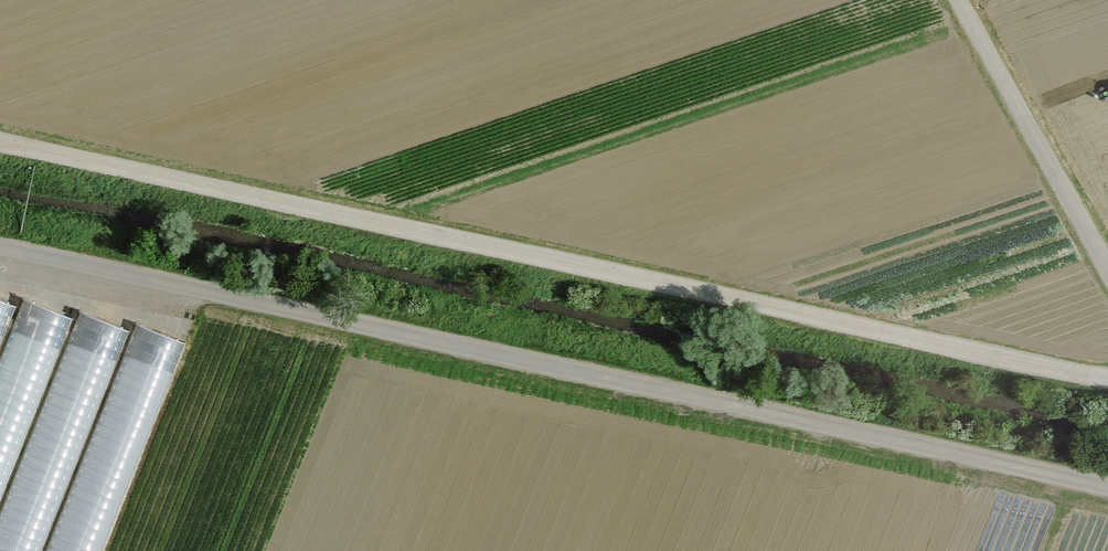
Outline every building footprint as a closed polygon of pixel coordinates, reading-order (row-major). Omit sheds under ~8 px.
[(175,334),(78,304),(76,310),(22,293),(20,298),(0,292),(0,550),(107,550),(175,334)]
